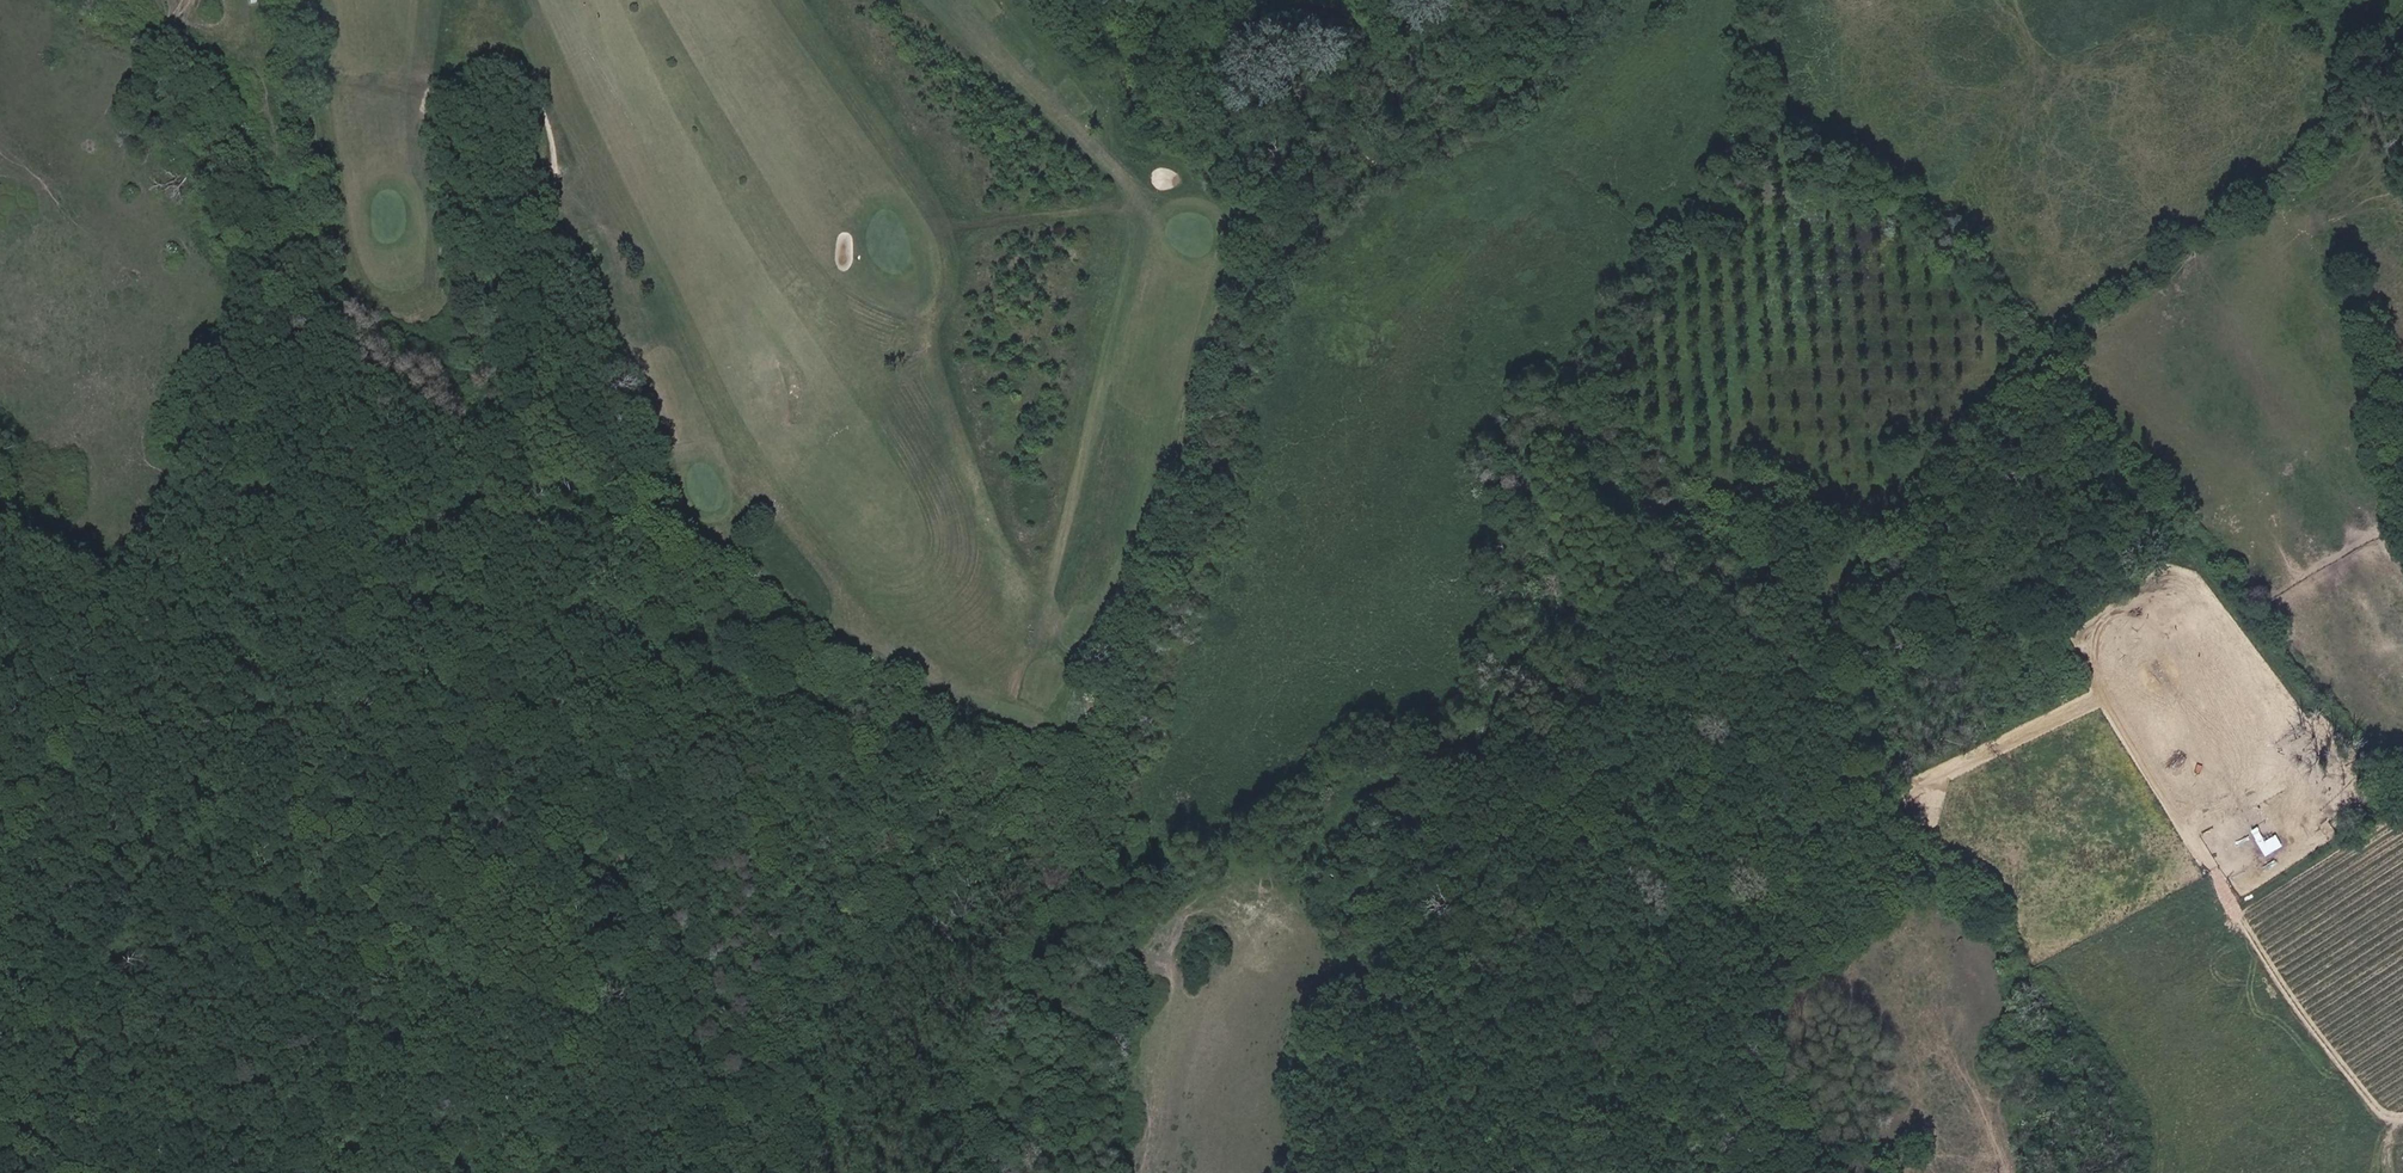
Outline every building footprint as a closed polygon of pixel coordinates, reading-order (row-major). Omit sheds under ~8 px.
[(2252,830),(2266,854),(2284,844),(2277,833),(2266,839),(2258,826),(2252,830)]
